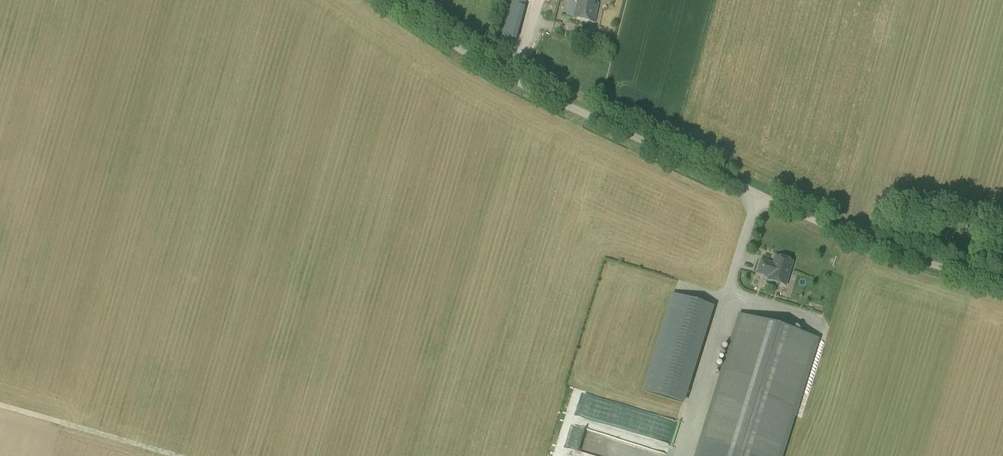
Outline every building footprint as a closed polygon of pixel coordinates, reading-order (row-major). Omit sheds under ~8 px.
[(554,19),(567,23),(573,0),(558,0),(554,19)] [(597,0),(577,0),(573,18),(594,23),(598,5),(596,5),(597,0)] [(516,40),(525,7),(510,3),(501,36),(516,40)] [(785,285),(792,262),(776,257),(773,264),(762,261),(758,273),(770,276),(769,280),(785,285)] [(672,294),(659,339),(700,352),(714,307),(672,294)] [(816,339),(740,316),(698,453),(709,455),(780,455),(816,339)]
